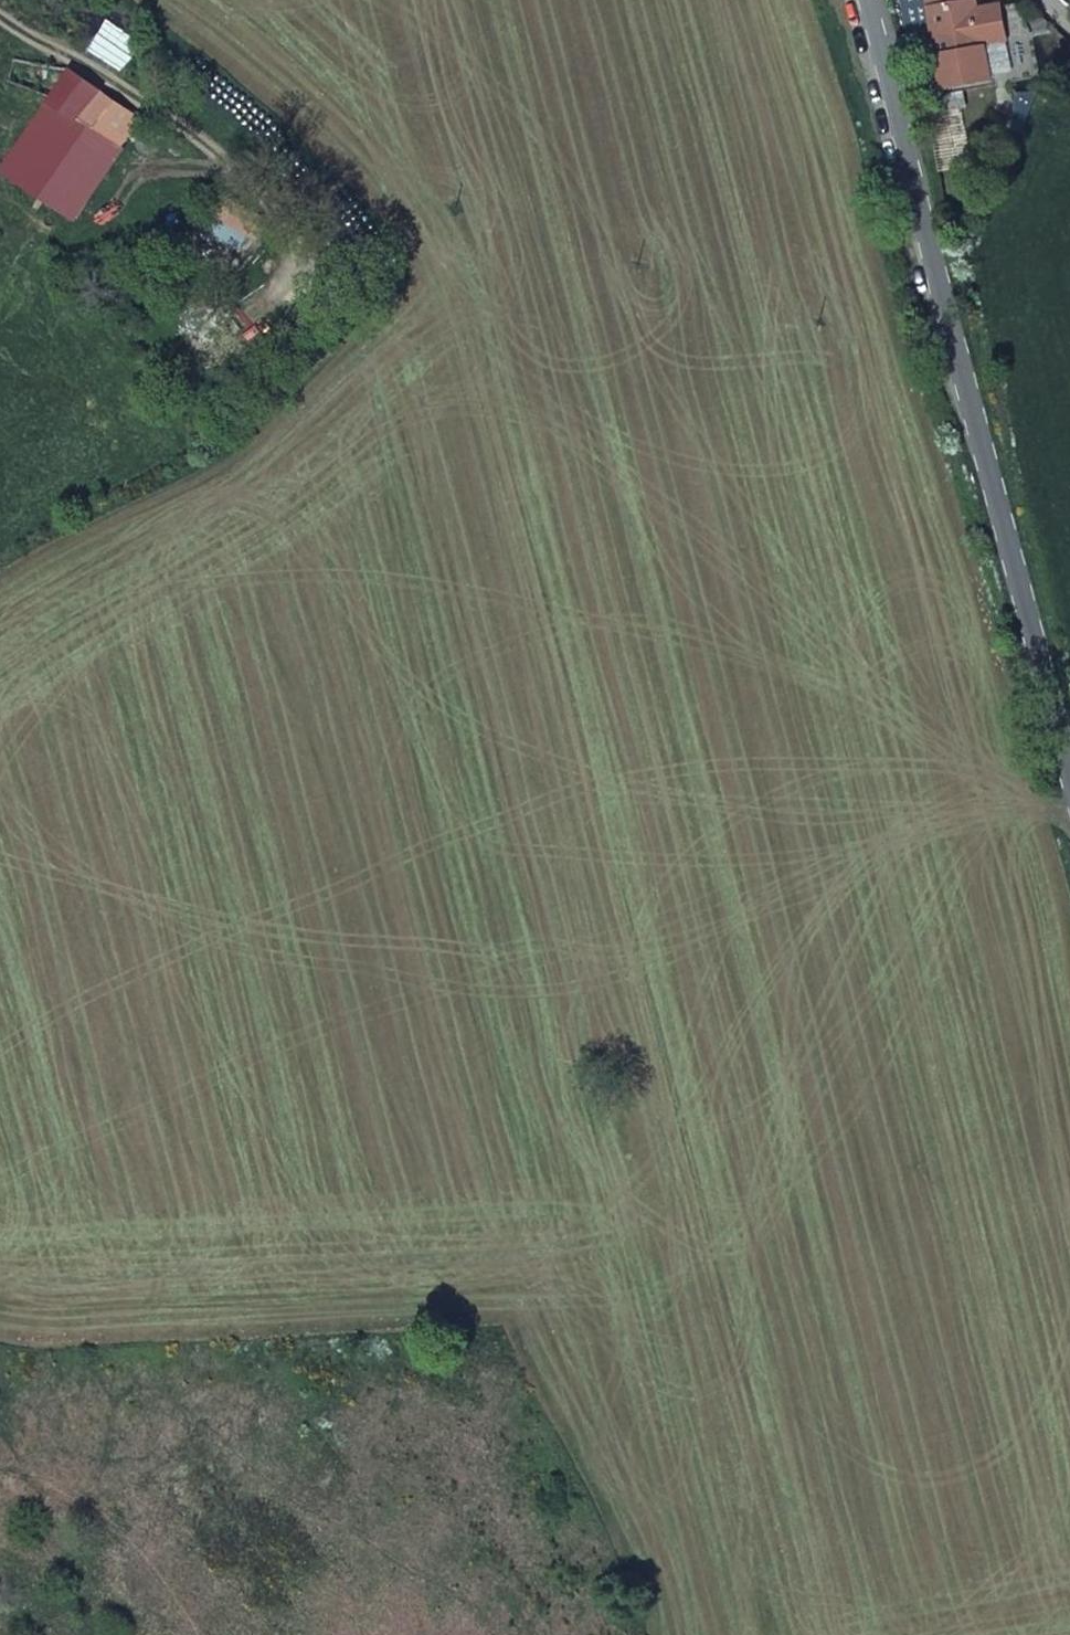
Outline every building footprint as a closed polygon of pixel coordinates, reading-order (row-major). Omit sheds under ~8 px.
[(931,0),(905,0),(908,23),(930,77),(942,80),(931,0)] [(944,89),(991,80),(992,87),(1040,78),(1033,37),(1007,41),(1001,8),(979,12),(977,0),(931,0),(942,80),(944,89)] [(50,270),(145,122),(76,72),(13,63),(11,65),(10,84),(55,102),(4,173),(41,197),(32,212),(0,194),(0,237),(18,248),(50,270)]
